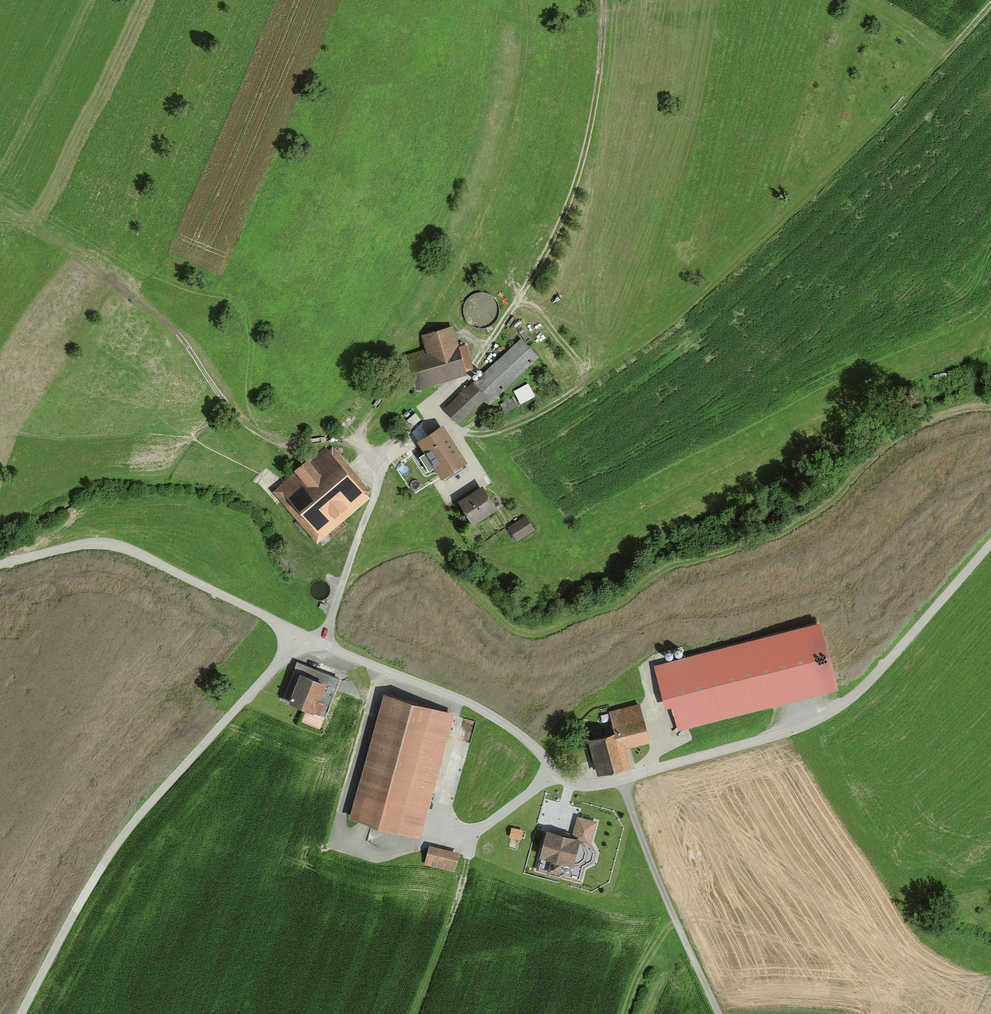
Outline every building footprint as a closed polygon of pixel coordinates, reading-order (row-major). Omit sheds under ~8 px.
[(426,350),(405,356),(415,390),(468,374),(466,369),(474,367),(466,342),(459,344),(453,325),(421,334),(426,350)] [(538,355),(521,337),(474,383),(472,382),(445,408),(458,422),(485,396),(490,402),(538,355)] [(520,403),(535,395),(528,382),(513,390),(520,403)] [(516,404),(512,397),(501,404),(505,410),(516,404)] [(443,422),(418,438),(426,451),(421,455),(430,468),(435,464),(442,475),(467,458),(443,422)] [(297,471),(275,489),(316,540),(371,495),(367,491),(370,489),(335,446),(332,449),(329,446),(310,460),(308,458),(295,469),(297,471)] [(487,486),(460,501),(473,523),(499,507),(487,486)] [(536,529),(527,515),(508,527),(517,541),(536,529)] [(820,621),(654,665),(665,707),(672,705),(678,730),(838,688),(820,621)] [(338,680),(296,663),(281,700),(323,717),(338,680)] [(446,714),(384,698),(352,822),(414,838),(446,714)] [(640,703),(609,711),(615,730),(588,737),(597,773),(631,764),(626,746),(650,740),(640,703)] [(570,840),(545,833),(533,870),(579,884),(599,823),(577,816),(570,840)] [(511,834),(521,835),(522,826),(511,826),(511,834)] [(455,854),(426,847),(423,864),(451,870),(455,854)]
